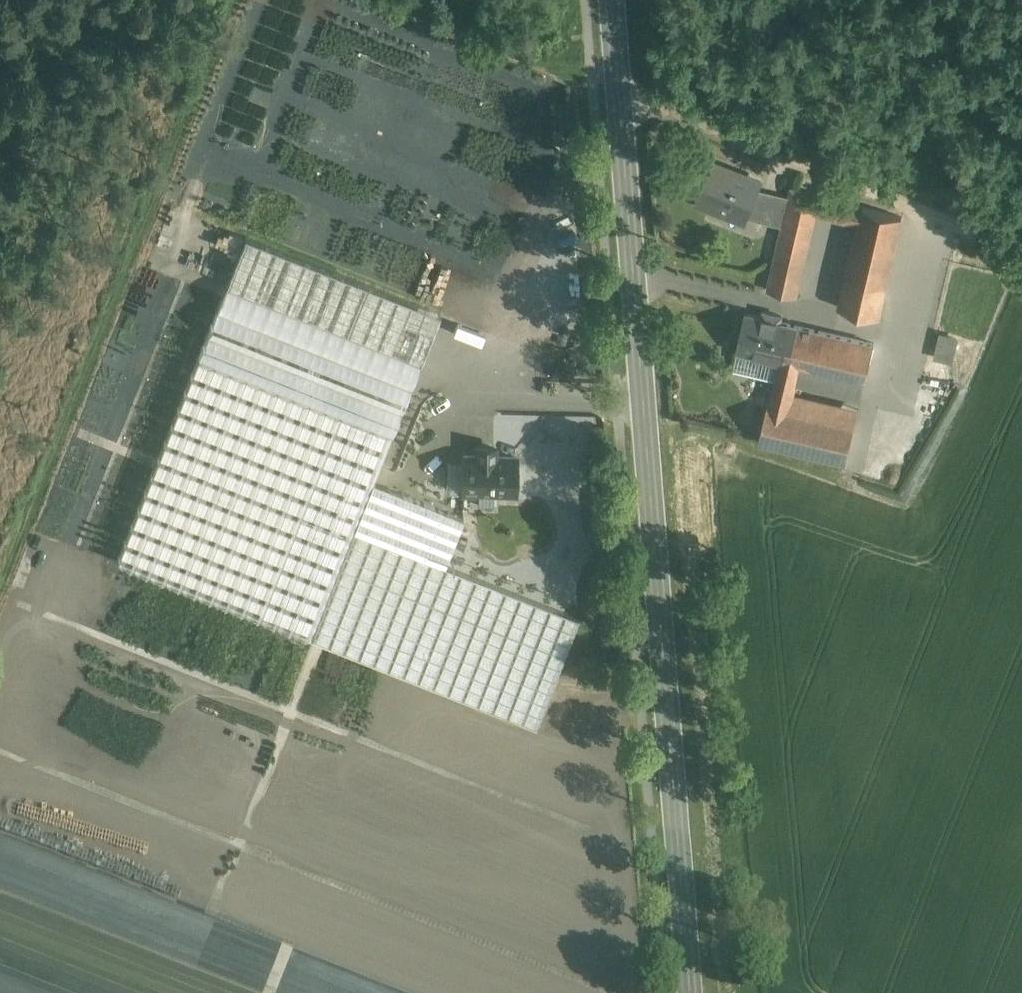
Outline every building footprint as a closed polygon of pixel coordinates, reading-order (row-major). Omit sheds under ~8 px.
[(728,174),(710,167),(697,201),(746,220),(760,183),(730,171),(728,174)] [(866,207),(793,188),(791,196),(784,225),(775,259),(803,266),(815,215),(861,226),(866,207)] [(791,196),(776,193),(769,222),(784,225),(791,196)] [(903,217),(866,207),(861,226),(840,308),(878,317),(903,217)] [(440,313),(246,236),(117,560),(536,726),(579,618),(445,564),(354,529),(351,537),(331,529),(350,482),(370,490),(373,481),(440,313)] [(803,266),(775,259),(768,289),(795,295),(803,266)] [(763,317),(746,313),(736,350),(767,357),(775,322),(779,323),(780,316),(764,313),(763,317)] [(779,323),(775,322),(767,357),(781,361),(802,366),(817,369),(825,334),(779,323)] [(874,345),(825,334),(817,369),(866,380),(874,345)] [(956,360),(926,354),(921,376),(952,382),(956,360)] [(802,366),(781,361),(771,406),(768,405),(760,439),(848,460),(857,424),(792,409),(802,366)] [(495,456),(495,447),(478,446),(477,456),(464,455),(463,493),(478,494),(478,504),(493,504),(493,491),(515,492),(516,456),(495,456)] [(463,463),(448,463),(447,488),(462,488),(463,463)] [(464,517),(373,481),(370,490),(350,482),(331,529),(351,537),(354,529),(445,564),(464,517)]
